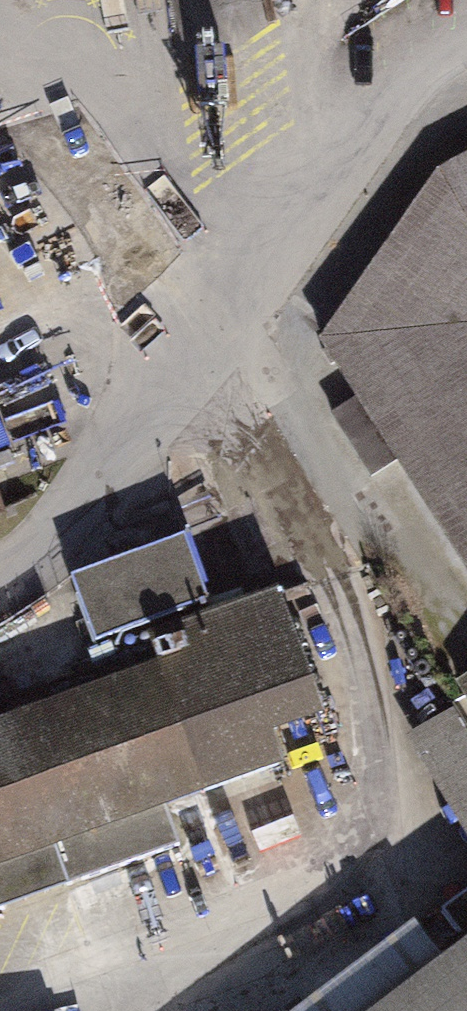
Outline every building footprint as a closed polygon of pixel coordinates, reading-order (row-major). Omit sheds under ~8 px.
[(447,183),(324,352),(466,574),(466,171),(447,183)] [(191,552),(72,589),(94,657),(212,620),(191,552)] [(293,788),(284,763),(335,745),(287,610),(189,645),(196,665),(0,734),(0,892),(293,788)] [(416,1010),(466,1010),(466,973),(416,1010)]
